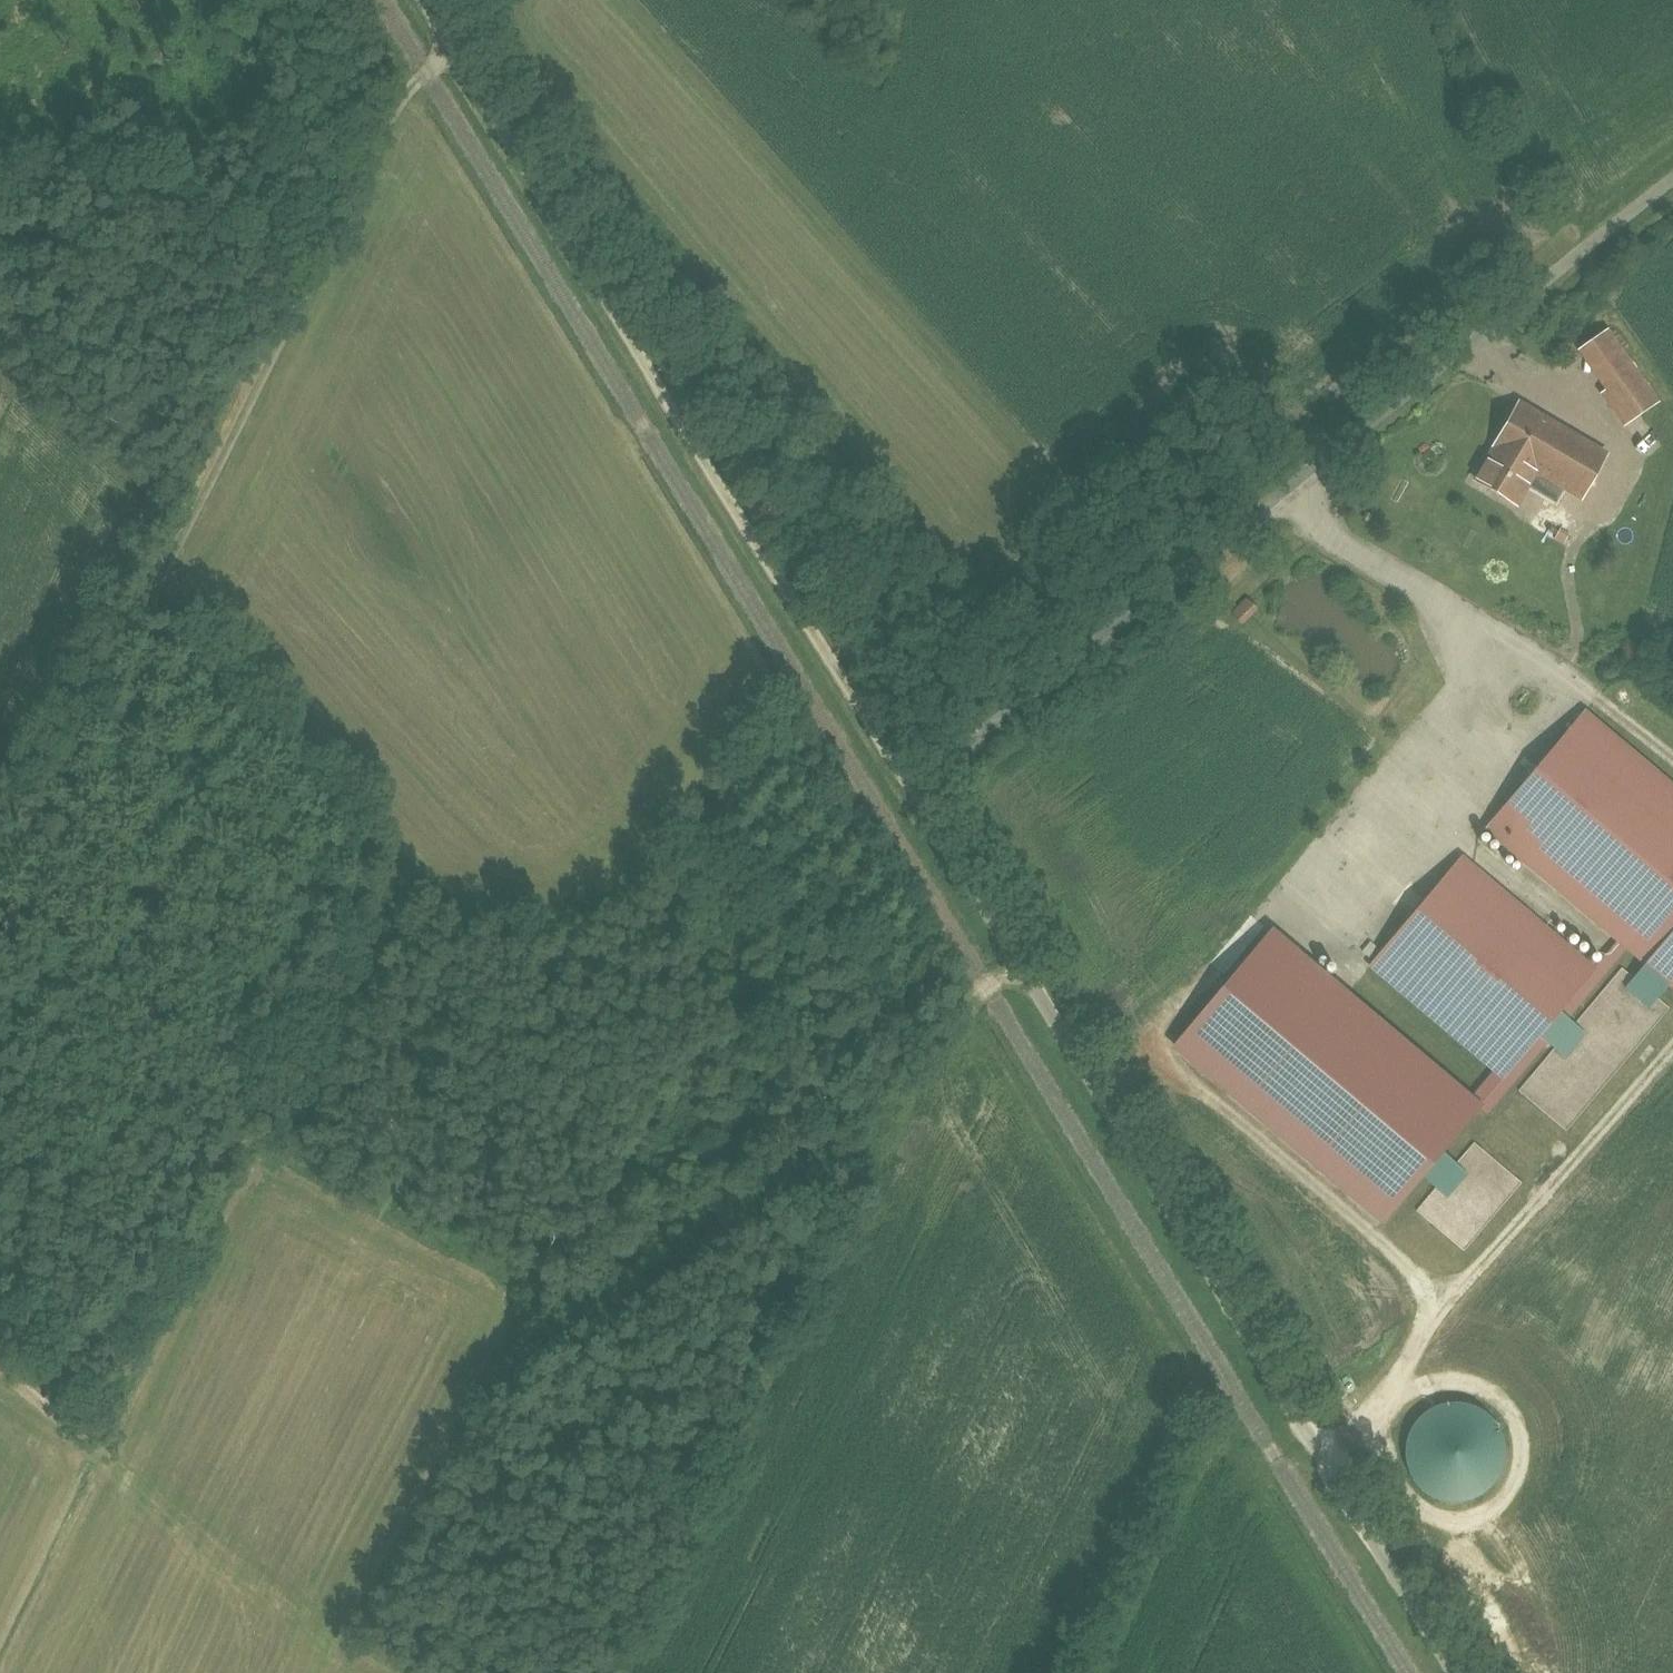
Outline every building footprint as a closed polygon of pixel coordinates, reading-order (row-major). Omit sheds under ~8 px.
[(1660,404),(1609,333),(1579,354),(1607,393),(1601,397),(1624,429),(1660,404)] [(1609,455),(1521,403),(1474,484),(1518,510),(1538,476),(1582,501),(1609,455)] [(1580,718),(1485,832),(1616,942),(1627,951),(1672,989),(1672,795),(1580,718)] [(1461,857),(1367,969),(1493,1074),(1471,1100),(1480,1107),(1489,1115),(1627,951),(1616,942),(1594,968),(1461,857)] [(1480,1107),(1471,1100),(1270,933),(1174,1047),(1384,1221),(1480,1107)] [(1481,1235),(1481,1222),(1445,1222),(1445,1235),(1481,1235)] [(1466,1503),(1482,1497),(1495,1487),(1504,1473),(1508,1458),(1507,1442),(1501,1427),(1491,1415),(1477,1407),(1461,1403),(1445,1405),(1430,1412),(1419,1424),(1411,1438),(1409,1455),(1412,1471),(1421,1486),(1434,1496),(1449,1502),(1466,1503)]
